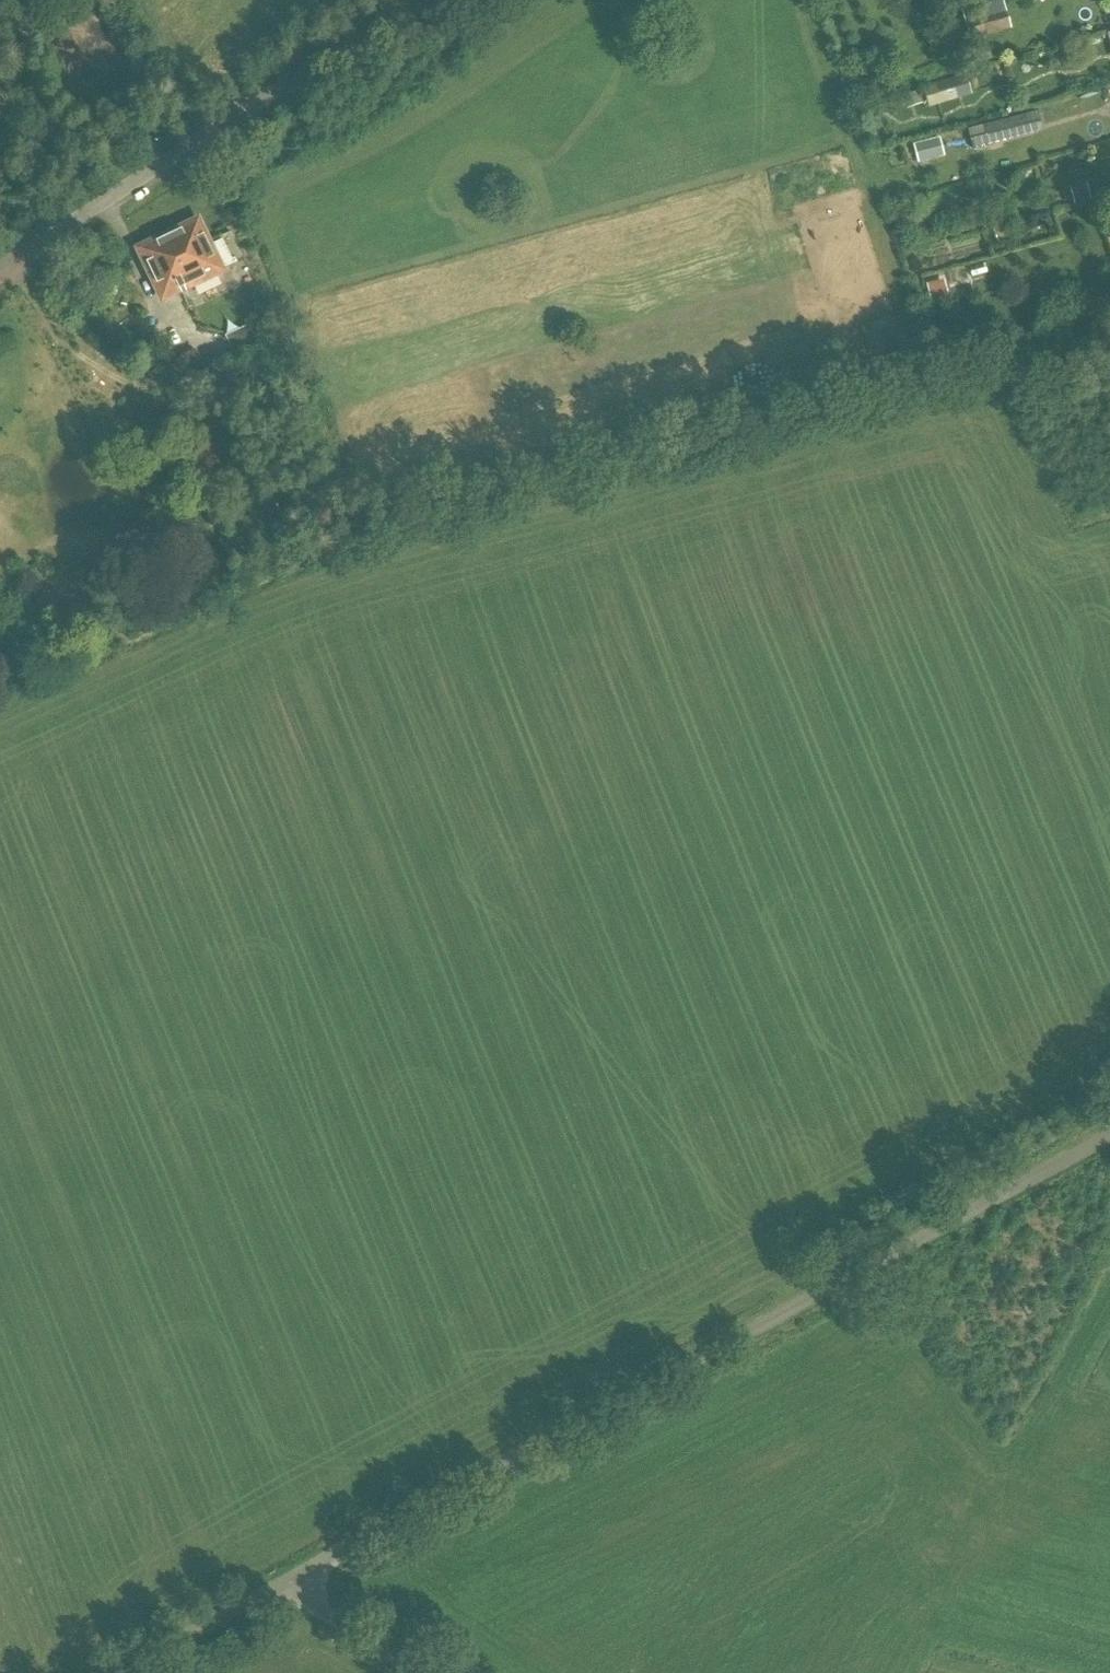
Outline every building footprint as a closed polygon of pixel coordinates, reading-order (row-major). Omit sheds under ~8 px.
[(1012,28),(1007,13),(1003,0),(995,0),(961,10),(969,41),(1012,28)] [(920,103),(917,92),(903,96),(907,107),(920,103)] [(988,146),(1043,132),(1038,111),(983,125),(988,146)] [(1070,188),(1074,205),(1092,200),(1087,184),(1070,188)] [(161,299),(222,270),(198,220),(138,249),(161,299)] [(234,267),(243,263),(230,237),(221,242),(234,267)] [(257,344),(249,325),(225,336),(234,355),(257,344)]
